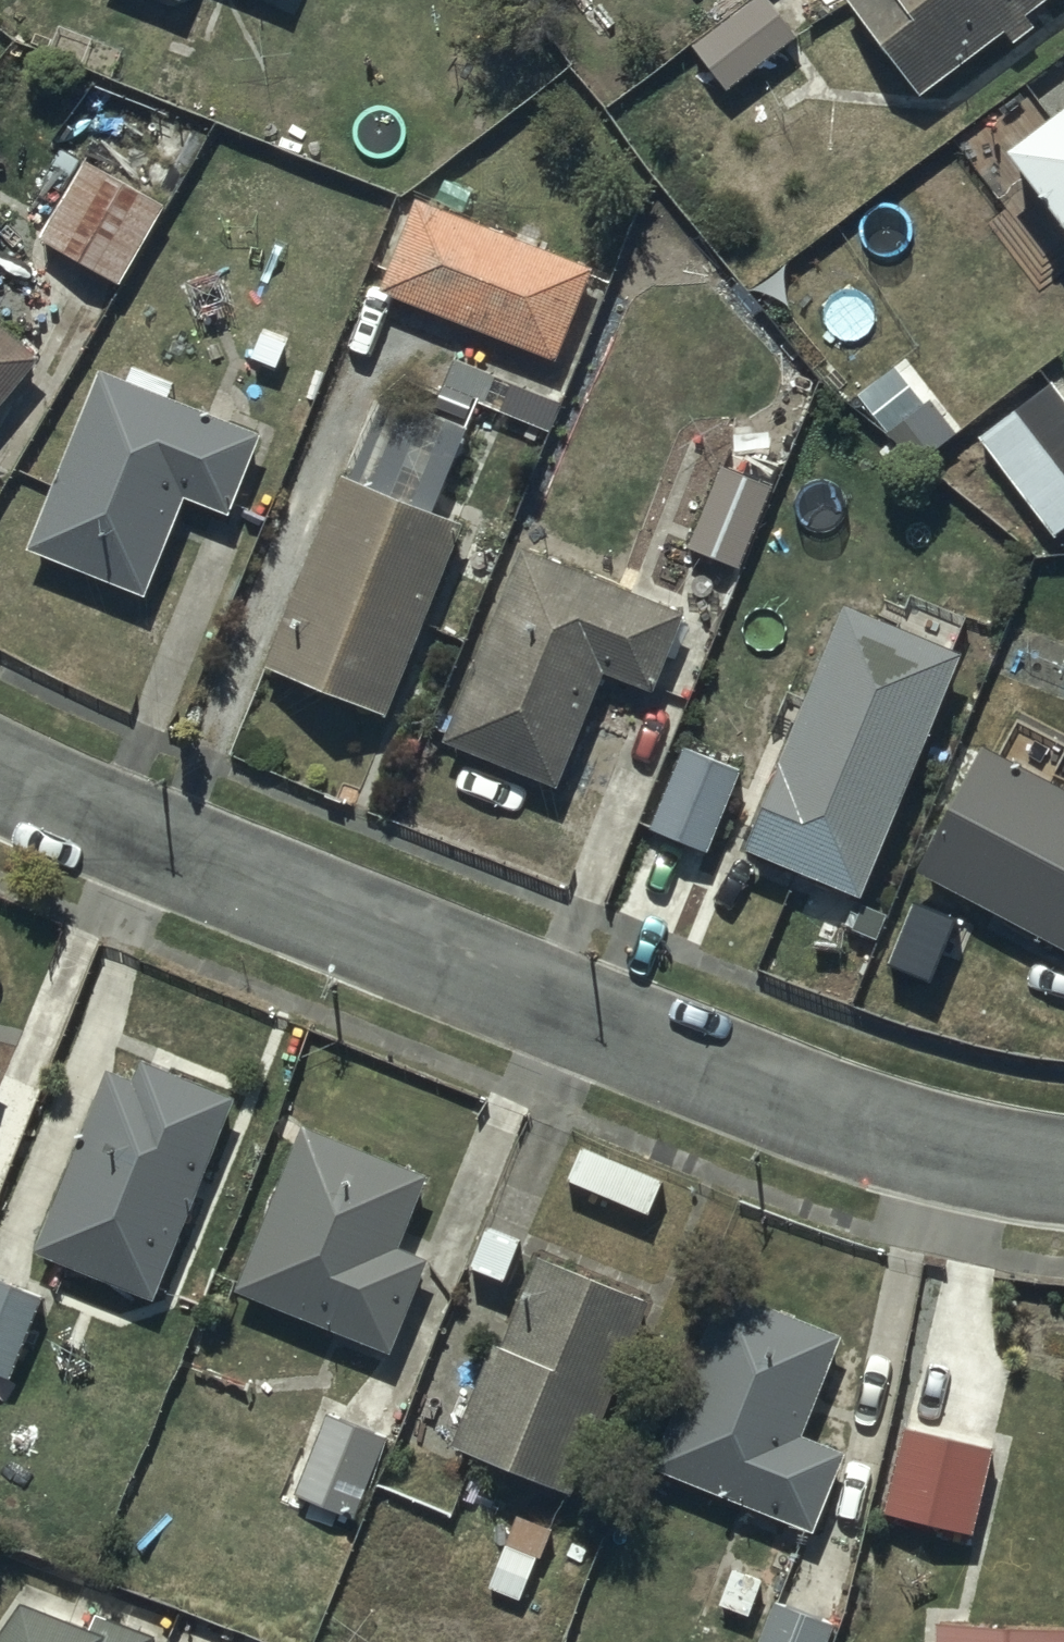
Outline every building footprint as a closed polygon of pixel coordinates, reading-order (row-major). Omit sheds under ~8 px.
[(774,0),(738,0),(689,36),(722,80),(794,27),(774,0)] [(921,81),(1003,18),(1015,34),(1037,17),(1028,4),(1034,0),(859,0),(921,81)] [(1004,122),(1063,203),(1063,77),(1004,122)] [(119,289),(164,207),(79,161),(34,244),(119,289)] [(593,257),(413,185),(376,278),(556,350),(593,257)] [(0,312),(0,388),(37,344),(0,312)] [(259,421),(98,356),(25,537),(142,584),(182,487),(225,504),(259,421)] [(1049,369),(976,423),(1049,524),(1063,513),(1063,390),(1049,369)] [(773,476),(719,454),(685,536),(740,558),(773,476)] [(462,514),(338,462),(259,651),(383,703),(462,514)] [(554,776),(601,657),(649,677),(681,598),(522,534),(442,731),(554,776)] [(852,621),(756,860),(867,904),(963,665),(852,621)] [(913,855),(1063,935),(1063,777),(979,731),(913,855)] [(741,776),(686,753),(653,836),(708,858),(741,776)] [(133,1066),(106,1056),(33,1242),(151,1288),(231,1082),(140,1046),(133,1066)] [(425,1169),(301,1114),(233,1276),(389,1341),(429,1247),(398,1234),(425,1169)] [(660,1171),(582,1134),(567,1166),(645,1203),(660,1171)] [(570,1479),(647,1288),(531,1242),(469,1395),(458,1391),(447,1419),(453,1421),(449,1431),(570,1479)] [(39,1286),(0,1271),(0,1366),(7,1369),(39,1286)] [(838,1321),(723,1275),(653,1455),(813,1518),(844,1440),(798,1422),(838,1321)] [(389,1425),(326,1400),(293,1484),(355,1509),(389,1425)] [(995,1452),(909,1433),(890,1516),(976,1535),(995,1452)] [(158,1625),(97,1598),(92,1610),(22,1576),(0,1609),(0,1641),(150,1641),(158,1625)] [(773,1588),(751,1641),(821,1641),(833,1613),(773,1588)]
